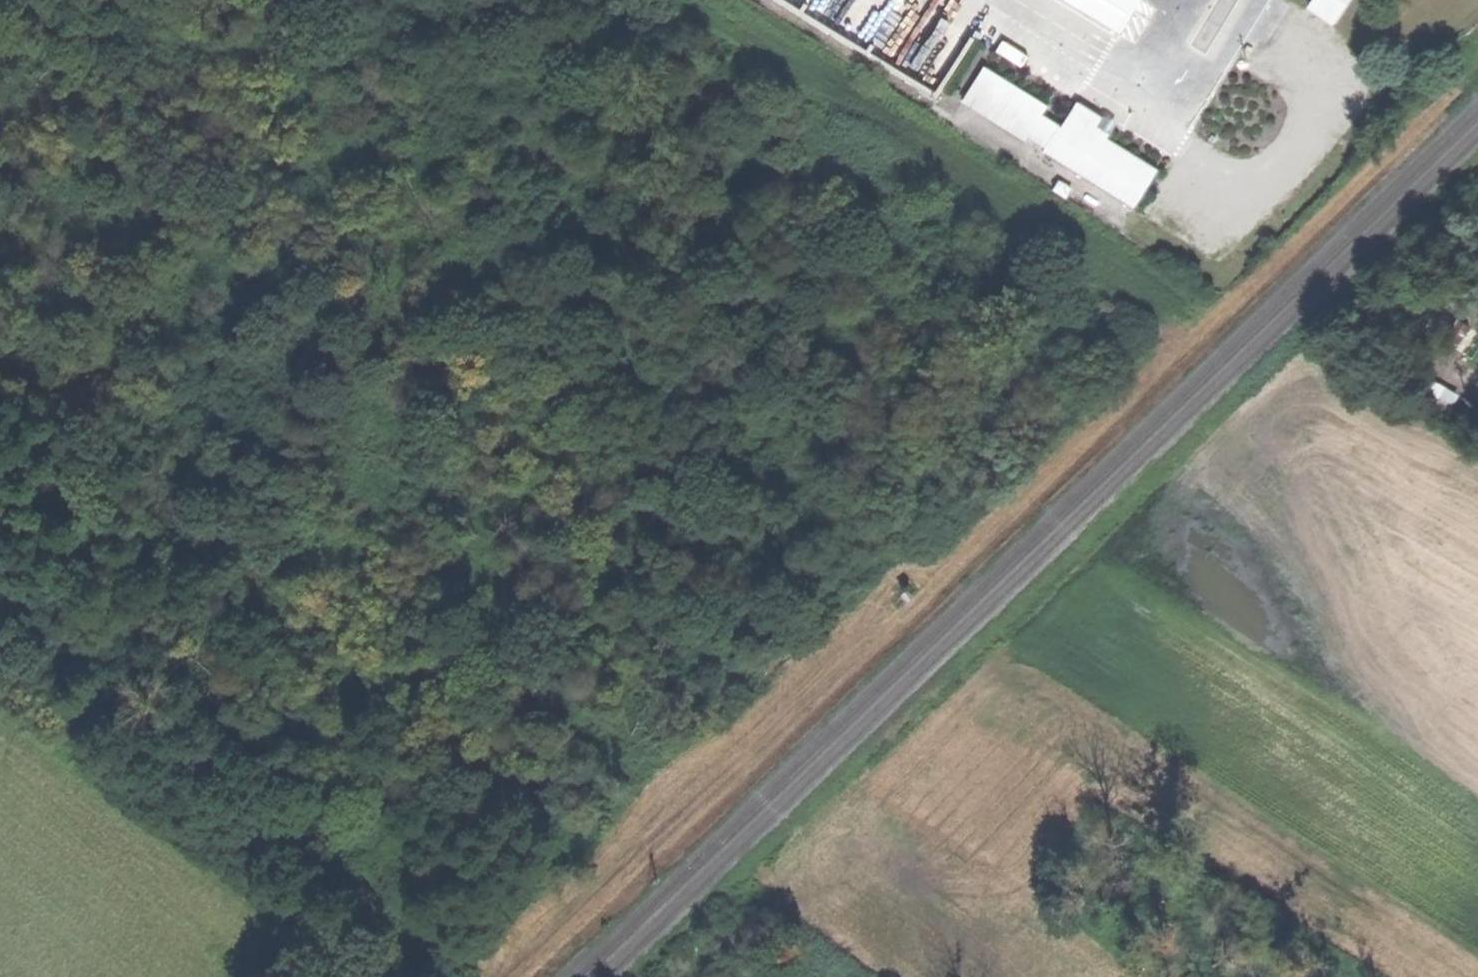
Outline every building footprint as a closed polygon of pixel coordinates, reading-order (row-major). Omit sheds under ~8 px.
[(854,47),(874,16),(848,0),(827,0),(813,21),(854,47)] [(1126,31),(1075,0),(1051,0),(1120,42),(1126,31)] [(1144,0),(1075,0),(1126,31),(1138,11),(1144,0)] [(895,39),(957,77),(973,52),(911,13),(895,39)] [(968,97),(1050,148),(1047,152),(1140,210),(1164,172),(1071,114),(989,63),(968,97)] [(1058,190),(1071,199),(1077,189),(1064,181),(1058,190)]
